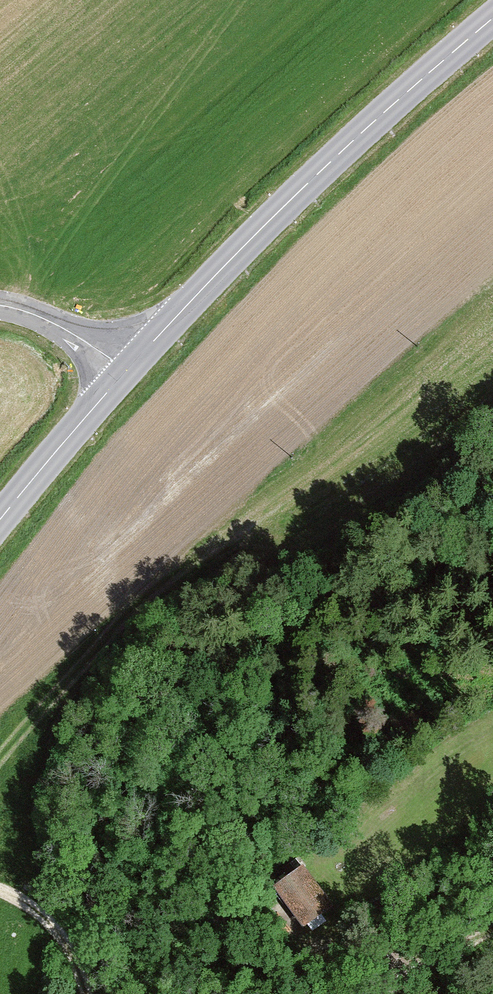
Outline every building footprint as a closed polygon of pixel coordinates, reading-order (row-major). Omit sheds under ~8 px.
[(303,864),(273,887),(304,927),(334,905),(303,864)]
